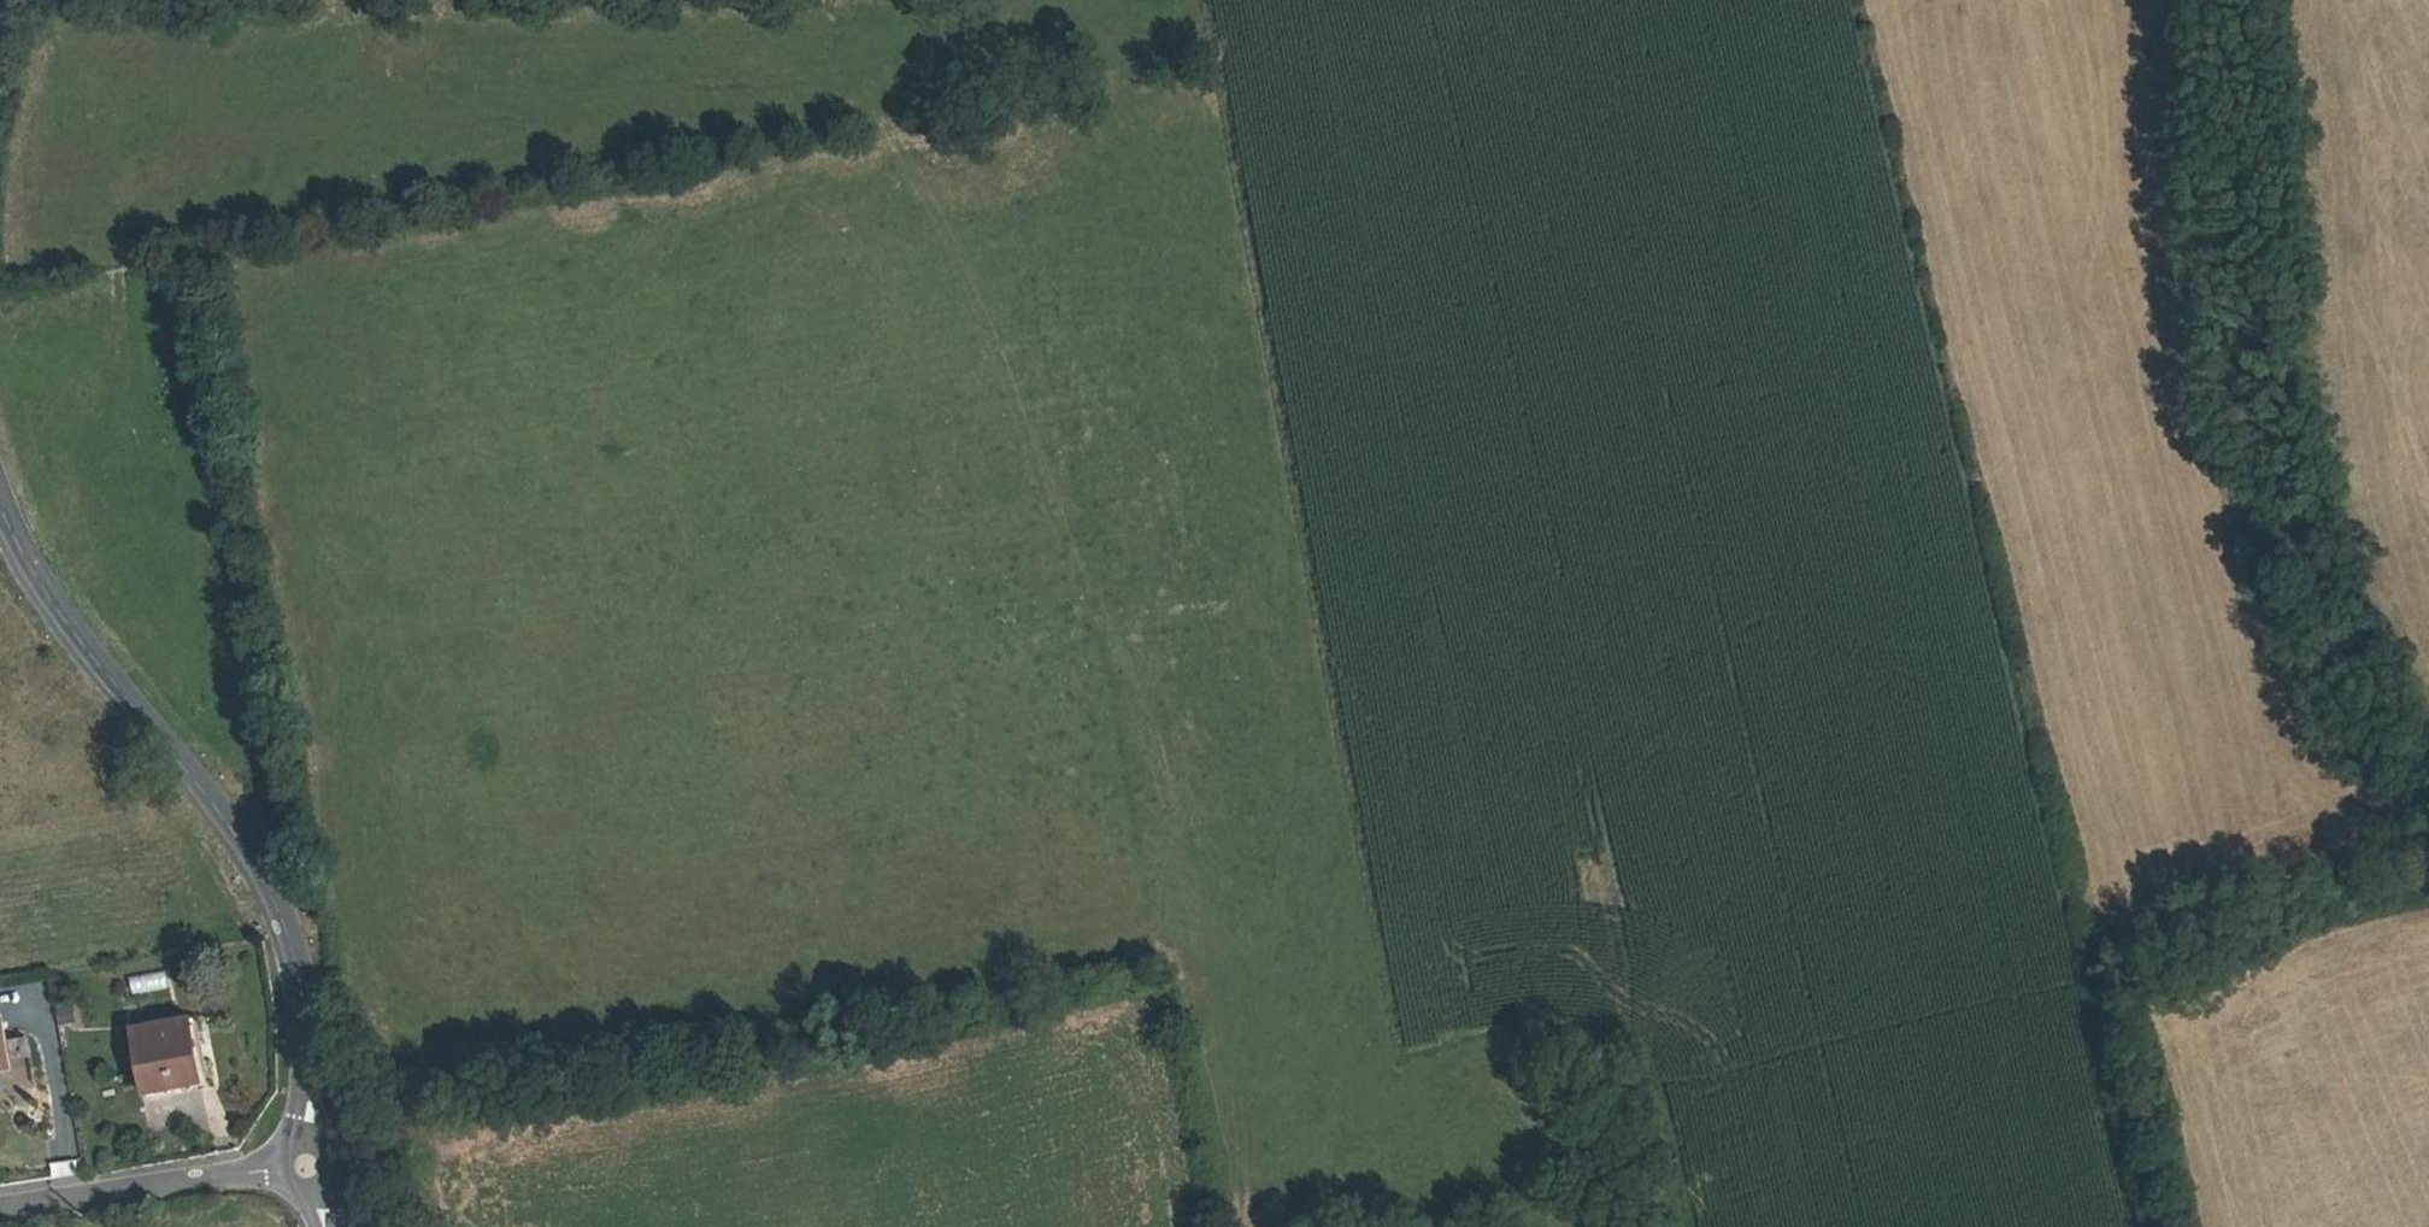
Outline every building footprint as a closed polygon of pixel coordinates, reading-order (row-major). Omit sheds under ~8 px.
[(168,971),(131,975),(133,995),(171,990),(168,971)] [(195,1079),(189,1027),(136,1035),(144,1087),(195,1079)]
